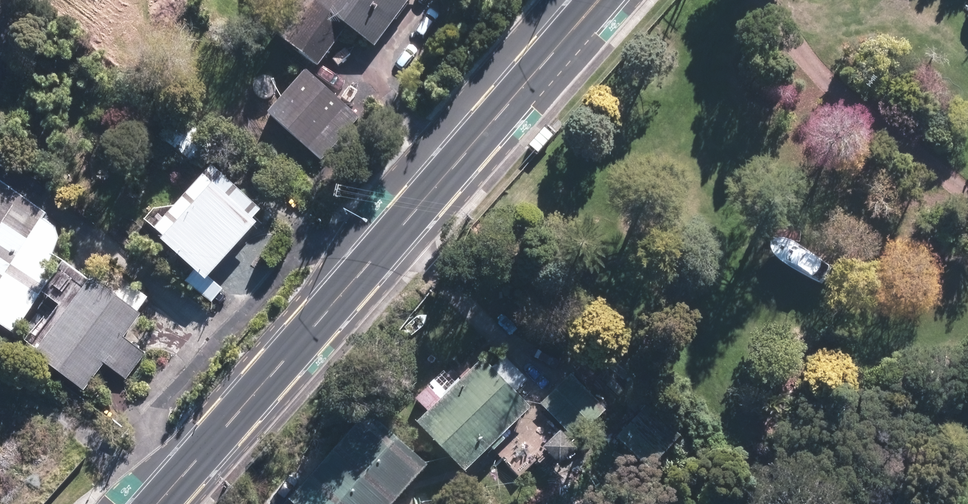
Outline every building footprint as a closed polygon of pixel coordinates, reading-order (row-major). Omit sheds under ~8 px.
[(263,37),(312,73),(342,31),(364,46),(397,0),(290,0),(263,37)] [(357,120),(299,72),(261,117),(319,166),(357,120)] [(174,113),(154,140),(182,161),(202,134),(174,113)] [(149,248),(197,290),(251,229),(246,224),(257,212),(205,166),(144,236),(152,244),(149,248)] [(11,337),(35,299),(28,295),(67,233),(0,191),(0,330),(11,337)] [(136,318),(57,265),(36,296),(51,306),(20,353),(81,394),(99,368),(115,379),(134,352),(119,342),(136,318)] [(455,474),(521,410),(508,396),(525,380),(501,355),(485,371),(474,359),(449,384),(437,372),(410,399),(422,411),(408,425),(455,474)] [(568,370),(534,401),(569,440),(603,410),(568,370)] [(637,409),(609,436),(643,471),(671,444),(637,409)] [(353,413),(277,501),(280,503),(386,503),(417,468),(353,413)] [(517,481),(525,474),(537,487),(549,477),(538,463),(544,458),(521,430),(494,454),(517,481)] [(618,450),(605,438),(587,456),(599,469),(618,450)]
